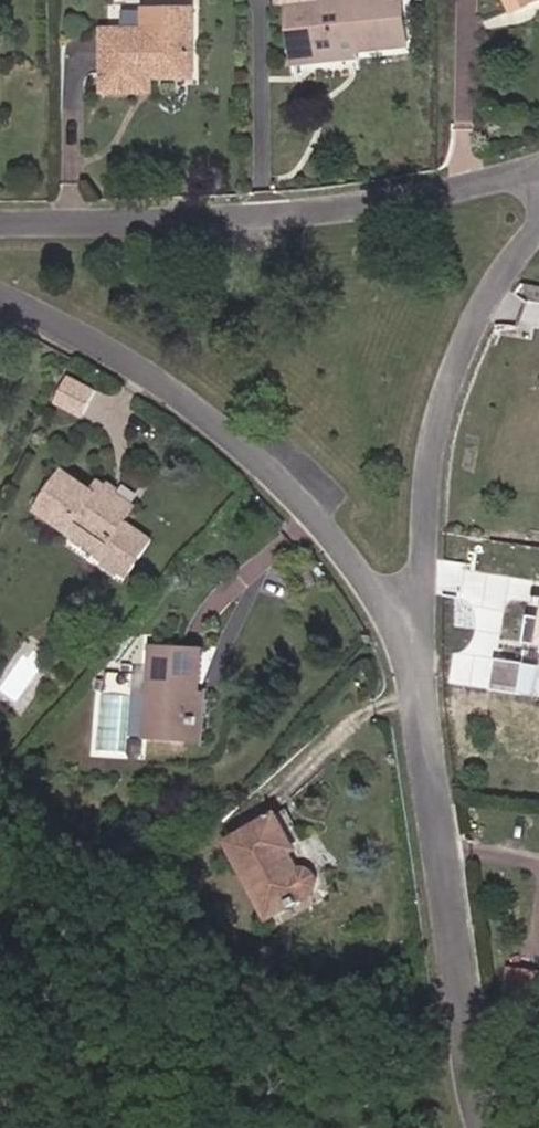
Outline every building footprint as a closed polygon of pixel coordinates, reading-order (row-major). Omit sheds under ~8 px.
[(406,0),(322,0),(321,0),(289,0),(290,6),(296,58),(348,52),(347,41),(360,39),(361,51),(411,46),(406,0)] [(515,11),(538,2),(538,0),(511,0),(515,11)] [(195,69),(195,10),(148,10),(148,30),(105,30),(106,92),(145,91),(145,64),(153,64),(153,70),(195,69)] [(297,68),(362,60),(361,51),(360,39),(347,41),(348,52),(296,58),(297,68)] [(195,78),(195,69),(153,70),(153,64),(145,64),(145,91),(154,91),(154,78),(195,78)] [(160,263),(160,251),(148,252),(148,264),(160,263)] [(84,418),(98,391),(70,377),(55,404),(84,418)] [(127,522),(138,507),(101,482),(95,491),(65,471),(39,510),(71,532),(76,524),(107,545),(100,556),(130,576),(154,541),(127,522)] [(526,501),(529,485),(513,482),(510,497),(526,501)] [(537,624),(527,681),(538,683),(538,625),(537,624)] [(204,692),(206,648),(153,644),(147,739),(202,743),(204,692)] [(66,672),(76,660),(64,652),(56,664),(66,672)] [(207,743),(210,692),(204,692),(202,743),(207,743)] [(299,849),(279,815),(231,842),(275,919),(319,893),(322,889),(323,882),(318,872),(312,869),(304,870),(294,853),(299,849)] [(509,968),(505,996),(538,1001),(538,972),(509,968)]
